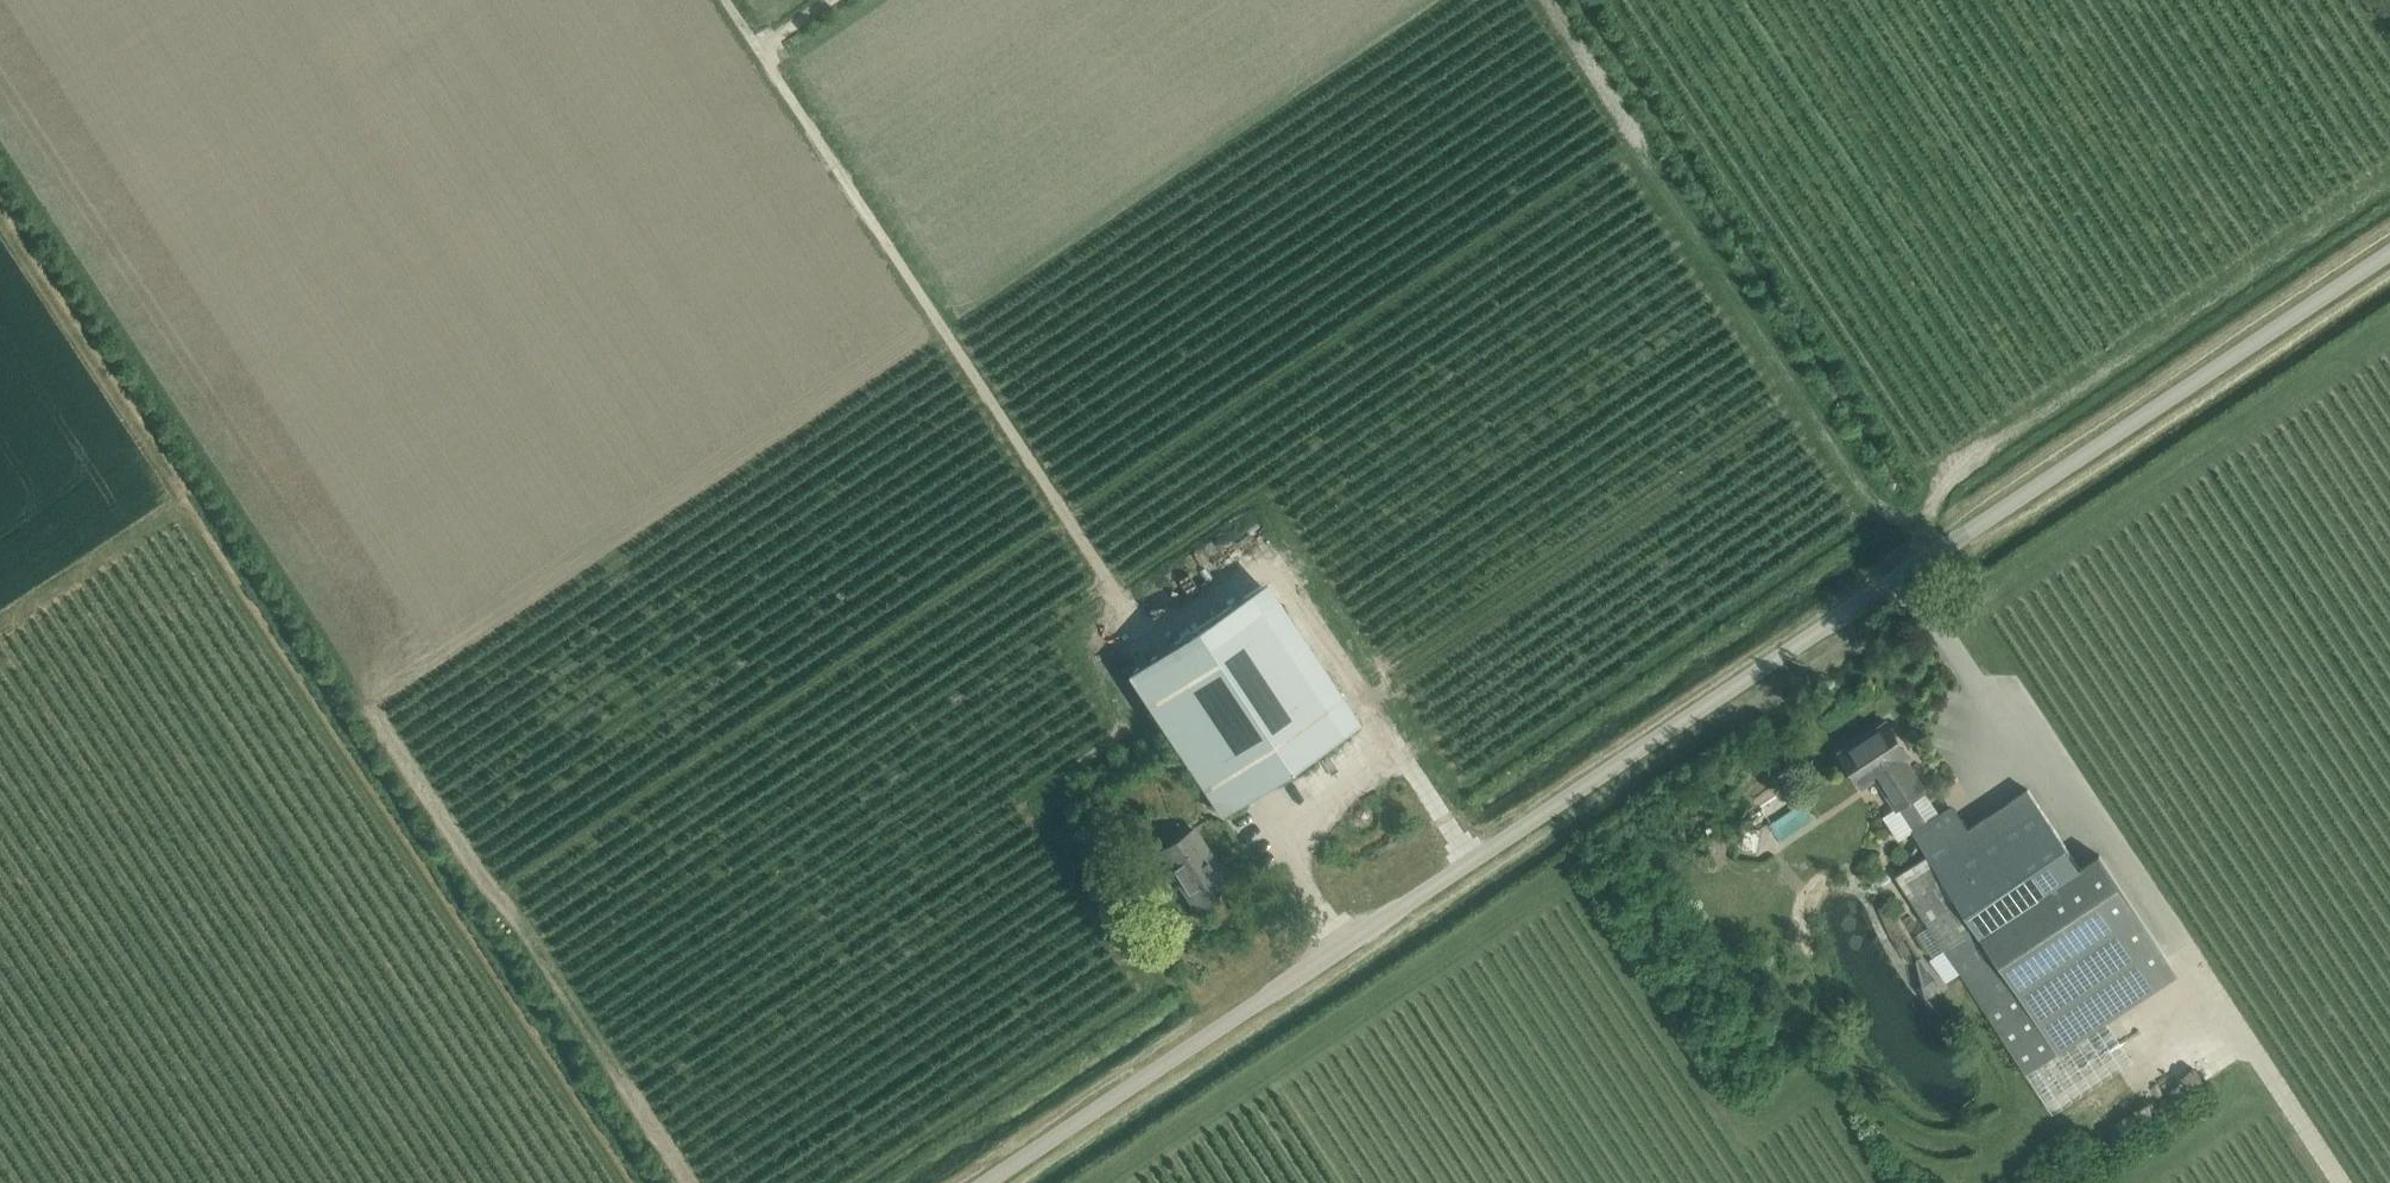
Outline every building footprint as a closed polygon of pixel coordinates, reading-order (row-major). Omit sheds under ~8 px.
[(1221,813),(1340,734),(1247,595),(1128,673),(1221,813)] [(1899,806),(1911,798),(1924,789),(1903,758),(1908,754),(1887,722),(1841,753),(1862,785),(1876,775),(1897,807),(1899,806)] [(1912,830),(1927,854),(1980,933),(2079,868),(2027,789),(1968,828),(1962,818),(1942,831),(1933,817),(1927,821),(1911,798),(1899,806),(1914,829),(1912,830)] [(1800,794),(1784,805),(1792,817),(1808,806),(1800,794)] [(1195,907),(1229,885),(1193,829),(1154,854),(1166,873),(1173,868),(1196,904),(1194,905),(1195,907)] [(2058,1052),(2019,993),(1980,933),(1927,854),(1896,875),(1987,1014),(2026,1074),(2058,1052)] [(1980,933),(2019,993),(2138,914),(2099,854),(2079,868),(1980,933)] [(1894,922),(1909,915),(1887,870),(1872,877),(1894,922)] [(2019,993),(2058,1052),(2178,974),(2138,914),(2019,993)]
